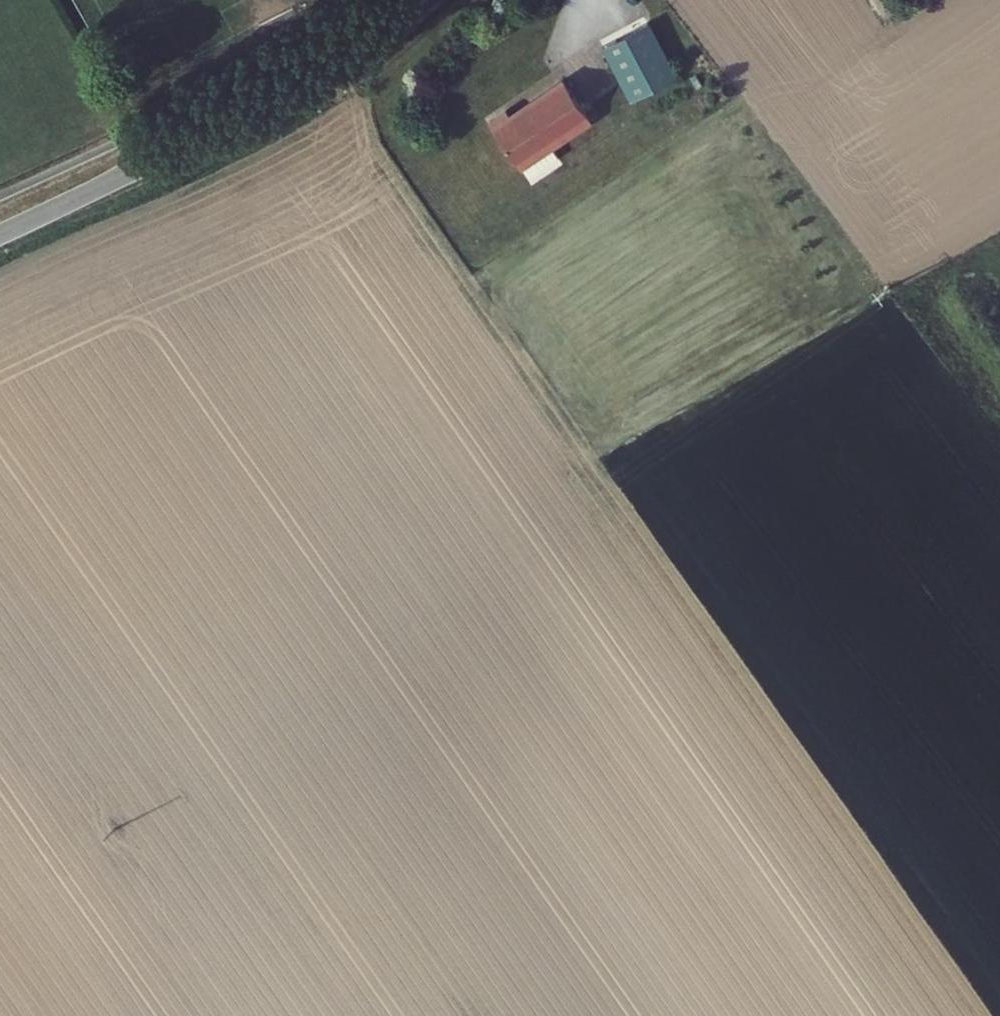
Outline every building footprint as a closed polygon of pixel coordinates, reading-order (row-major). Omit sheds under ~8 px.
[(630,33),(584,54),(609,109),(655,88),(630,33)] [(458,129),(491,172),(560,121),(530,82),(479,121),(475,116),(458,129)]
